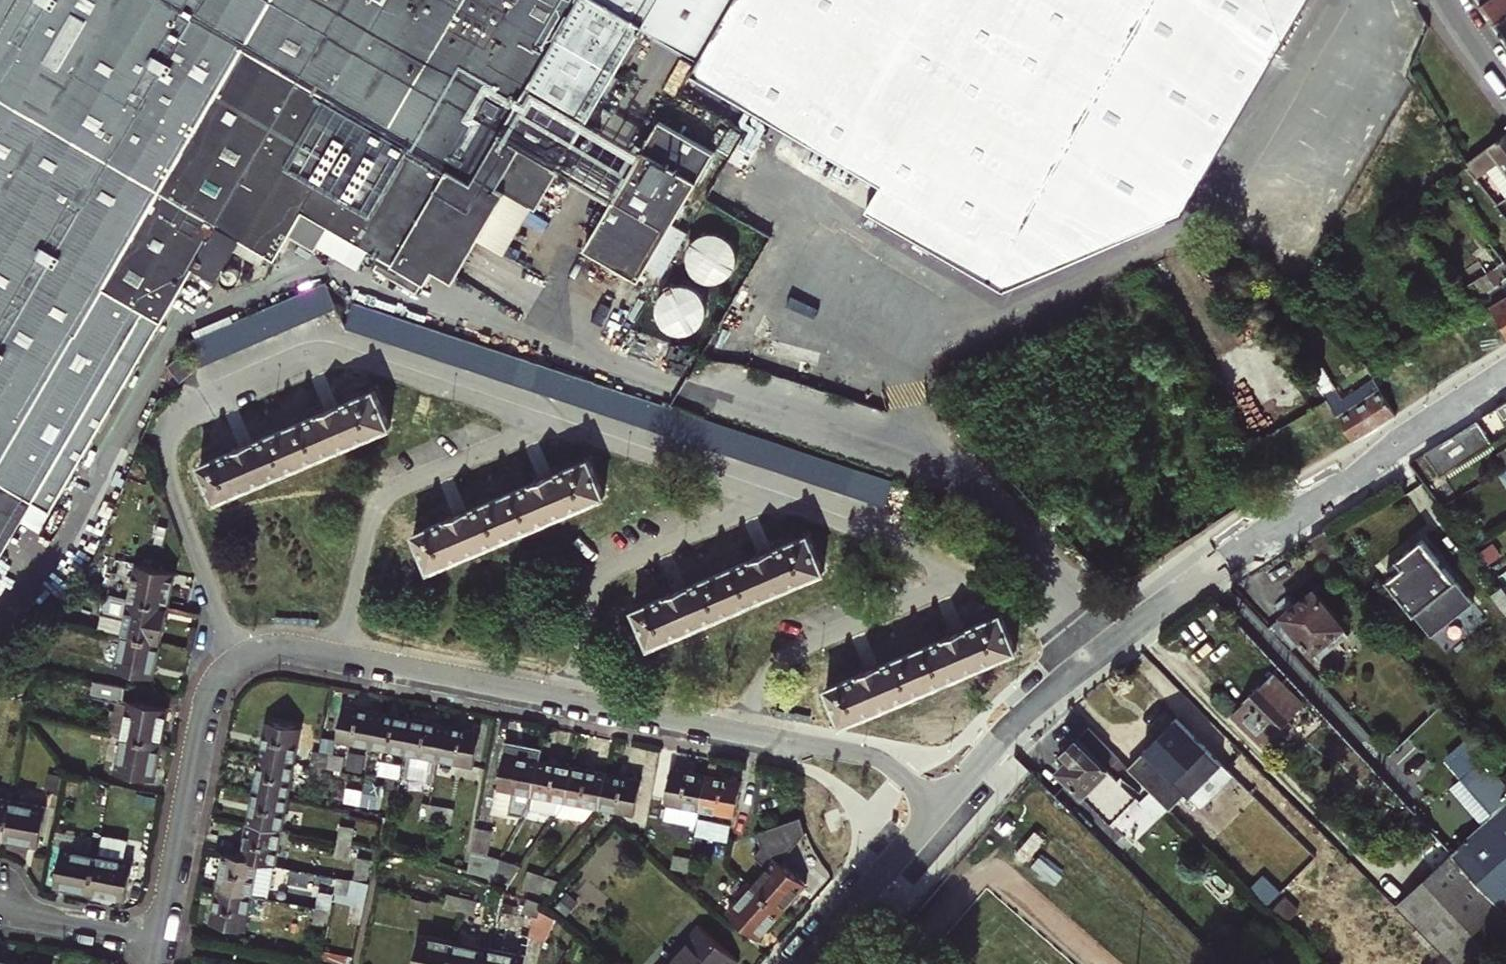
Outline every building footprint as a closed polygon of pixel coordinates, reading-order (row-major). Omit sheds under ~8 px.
[(31,504),(47,513),(140,353),(206,243),(220,227),(275,258),(304,212),(414,275),(425,258),(372,225),(415,150),(469,183),(499,137),(558,170),(585,124),(638,35),(650,42),(690,65),(686,71),(690,74),(783,129),(877,185),(861,213),(999,294),(1181,213),(1304,0),(0,0),(0,555),(31,504)] [(1494,22),(1505,14),(1505,0),(1486,0),(1480,4),(1494,22)] [(1505,40),(1505,14),(1494,22),(1505,40)] [(685,237),(670,228),(727,130),(672,98),(639,156),(611,203),(584,251),(638,283),(645,272),(659,281),(685,237)] [(611,203),(639,156),(585,124),(558,170),(611,203)] [(877,185),(783,129),(774,143),(818,168),(810,183),(861,213),(877,185)] [(1471,166),(1473,168),(1470,171),(1480,182),(1491,174),(1505,193),(1505,136),(1471,166)] [(706,225),(689,266),(731,283),(748,242),(706,225)] [(1501,280),(1496,283),(1491,277),(1473,288),(1482,302),(1487,299),(1492,308),(1505,331),(1505,288),(1501,280)] [(669,280),(663,325),(707,331),(713,286),(669,280)] [(336,308),(324,283),(185,342),(196,367),(336,308)] [(1473,288),(1466,292),(1479,315),(1492,308),(1487,299),(1482,302),(1473,288)] [(442,332),(354,302),(345,328),(883,508),(892,484),(670,409),(442,332)] [(1318,383),(1354,440),(1396,415),(1373,377),(1341,399),(1332,385),(1337,382),(1315,348),(1302,355),(1318,383)] [(175,384),(195,368),(180,351),(162,368),(175,384)] [(388,426),(373,392),(200,464),(216,499),(388,426)] [(1505,421),(1505,401),(1497,407),(1505,421)] [(1505,434),(1505,421),(1497,407),(1478,419),(1493,442),(1505,434)] [(1441,442),(1424,453),(1441,476),(1457,466),(1441,442)] [(603,495),(589,461),(415,535),(430,569),(603,495)] [(822,571),(807,537),(634,611),(650,646),(822,571)] [(1489,567),(1503,558),(1489,537),(1474,547),(1489,567)] [(1380,573),(1402,611),(1449,584),(1422,539),(1393,555),(1398,564),(1380,573)] [(129,601),(167,609),(174,574),(136,566),(129,601)] [(1503,585),(1492,593),(1505,611),(1505,589),(1503,585)] [(1319,657),(1348,634),(1313,590),(1283,614),(1284,614),(1303,638),(1319,657)] [(122,636),(160,643),(167,609),(129,601),(108,596),(104,617),(125,622),(122,636)] [(1290,649),(1303,638),(1284,614),(1269,626),(1290,649)] [(1015,651),(1000,615),(827,689),(842,724),(1015,651)] [(101,666),(115,669),(122,636),(107,633),(101,666)] [(115,670),(154,678),(160,643),(122,636),(115,669),(115,670)] [(1296,719),(1290,713),(1301,700),(1271,671),(1231,712),(1262,741),(1278,725),(1284,731),(1296,719)] [(96,694),(125,700),(127,689),(97,683),(96,694)] [(121,738),(159,745),(166,709),(128,701),(121,738)] [(336,741),(371,747),(377,713),(342,707),(336,741)] [(371,747),(404,754),(411,719),(377,713),(371,747)] [(1206,846),(1217,835),(1179,797),(1175,800),(1157,783),(1164,775),(1173,784),(1176,781),(1196,800),(1227,769),(1175,716),(1142,748),(1144,750),(1127,767),(1135,775),(1148,788),(1206,846)] [(437,760),(440,760),(446,726),(411,719),(404,754),(409,754),(404,777),(432,783),(437,760)] [(259,758),(294,764),(302,729),(267,722),(259,758)] [(440,760),(473,767),(480,732),(446,726),(440,760)] [(1115,777),(1124,786),(1135,775),(1127,767),(1086,726),(1056,757),(1063,763),(1057,769),(1080,790),(1085,784),(1096,795),(1115,777)] [(115,773),(152,780),(159,745),(121,738),(115,773)] [(527,810),(532,800),(539,761),(541,751),(510,745),(506,748),(505,755),(503,754),(493,810),(523,816),(527,810)] [(310,765),(324,768),(327,756),(318,754),(313,753),(310,765)] [(324,768),(339,770),(341,759),(327,756),(324,768)] [(253,790),(287,797),(294,764),(259,758),(253,790)] [(1496,773),(1484,759),(1461,778),(1473,793),(1496,773)] [(555,815),(564,801),(571,767),(539,761),(532,800),(527,810),(555,815)] [(594,807),(599,808),(605,774),(571,767),(564,801),(555,815),(585,820),(594,807)] [(664,803),(700,810),(706,776),(671,769),(664,803)] [(1196,800),(1203,806),(1234,776),(1227,769),(1196,800)] [(1496,773),(1473,793),(1493,818),(1453,855),(1505,913),(1505,786),(1496,773)] [(599,808),(633,814),(639,780),(605,774),(599,808)] [(700,810),(734,816),(740,782),(706,776),(700,810)] [(344,802),(360,805),(362,792),(347,789),(344,802)] [(246,824),(280,831),(287,797),(253,790),(246,824)] [(360,805),(373,808),(376,795),(362,792),(360,805)] [(1,839),(9,801),(0,799),(0,838),(1,839)] [(1,839),(36,846),(44,808),(9,801),(1,839)] [(421,815),(437,818),(439,806),(424,803),(421,815)] [(440,819),(451,821),(453,809),(439,806),(437,818),(440,819)] [(696,834),(728,840),(731,820),(699,814),(696,834)] [(272,863),(274,864),(280,831),(246,824),(239,857),(272,863)] [(337,841),(351,844),(353,830),(339,827),(337,841)] [(498,860),(482,855),(488,831),(475,828),(467,869),(493,877),(498,860)] [(1271,910),(1284,897),(1222,835),(1211,847),(1234,871),(1233,872),(1271,910)] [(334,855),(348,858),(351,844),(337,841),(334,855)] [(52,886),(89,893),(96,855),(59,848),(52,886)] [(250,895),(266,898),(272,863),(239,857),(224,854),(217,889),(250,895)] [(89,893),(123,900),(130,862),(96,855),(89,893)] [(1505,930),(1505,913),(1453,855),(1397,907),(1454,963),(1455,963),(1470,963),(1505,930)] [(780,911),(804,884),(774,857),(750,885),(780,911)] [(353,877),(366,879),(370,861),(357,858),(353,877)] [(672,868),(685,871),(687,860),(674,858),(672,868)] [(493,877),(510,882),(520,867),(498,860),(493,877)] [(524,883),(539,887),(543,877),(527,872),(524,883)] [(539,887),(553,892),(556,881),(543,877),(539,887)] [(352,916),(362,918),(370,883),(359,881),(352,916)] [(462,897),(463,898),(465,887),(450,884),(448,894),(462,897)] [(726,912),(756,938),(780,911),(750,885),(726,912)] [(210,924),(243,930),(250,895),(217,889),(210,924)] [(317,908),(329,911),(332,896),(320,893),(317,908)] [(445,906),(460,909),(462,897),(448,894),(445,904),(445,906)] [(462,910),(474,913),(477,901),(463,898),(462,897),(460,909),(462,910)] [(524,910),(538,915),(541,905),(527,900),(524,910)] [(314,922),(326,925),(329,911),(317,908),(314,922)] [(548,939),(558,918),(541,910),(531,931),(548,939)] [(739,962),(698,925),(685,939),(690,943),(674,961),(678,963),(737,963),(739,962)] [(456,942),(419,935),(413,963),(452,963),(456,942)] [(670,956),(674,961),(690,943),(685,939),(670,956)] [(490,948),(456,942),(452,963),(487,963),(490,948)] [(526,955),(490,948),(487,963),(524,963),(526,955)]
